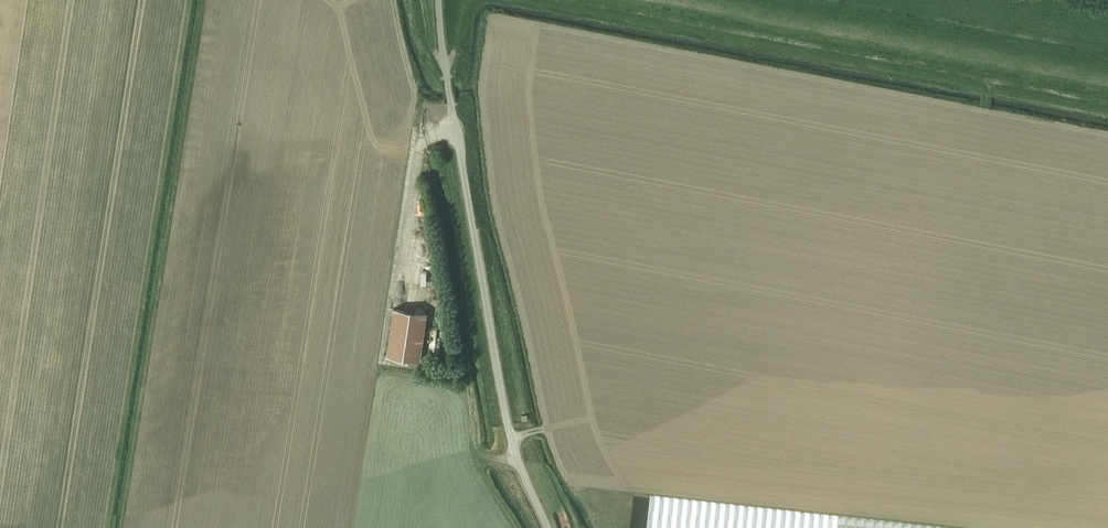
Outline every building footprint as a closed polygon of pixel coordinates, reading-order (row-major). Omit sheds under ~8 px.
[(420,359),(426,313),(393,309),(387,355),(420,359)] [(646,527),(894,527),(649,501),(646,527)] [(557,515),(561,527),(565,527),(567,527),(562,513),(557,515)]
